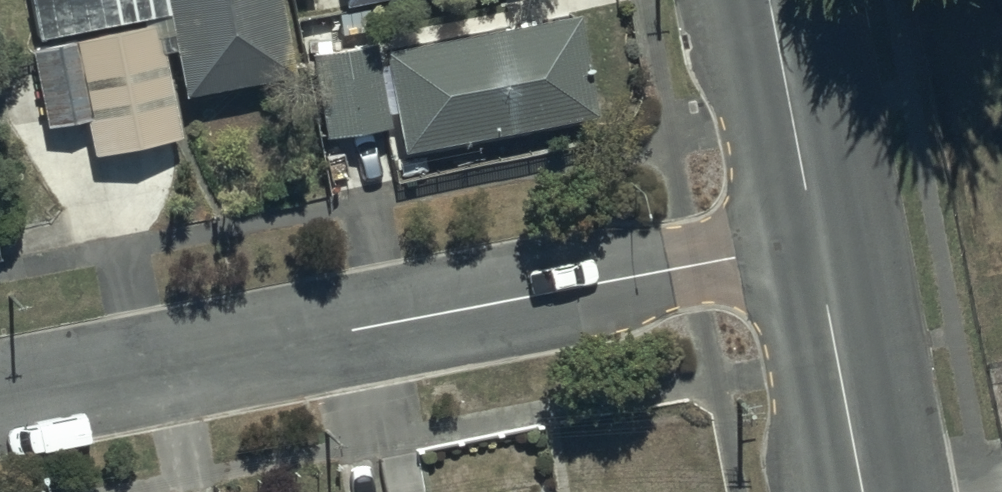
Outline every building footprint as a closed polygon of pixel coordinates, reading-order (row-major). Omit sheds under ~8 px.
[(44,35),(173,11),(188,94),(300,73),(287,0),(37,0),(44,35)] [(161,20),(37,44),(53,124),(89,117),(96,152),(184,135),(161,20)] [(577,22),(381,62),(401,164),(598,125),(577,22)] [(389,139),(375,57),(310,68),(324,151),(389,139)]
